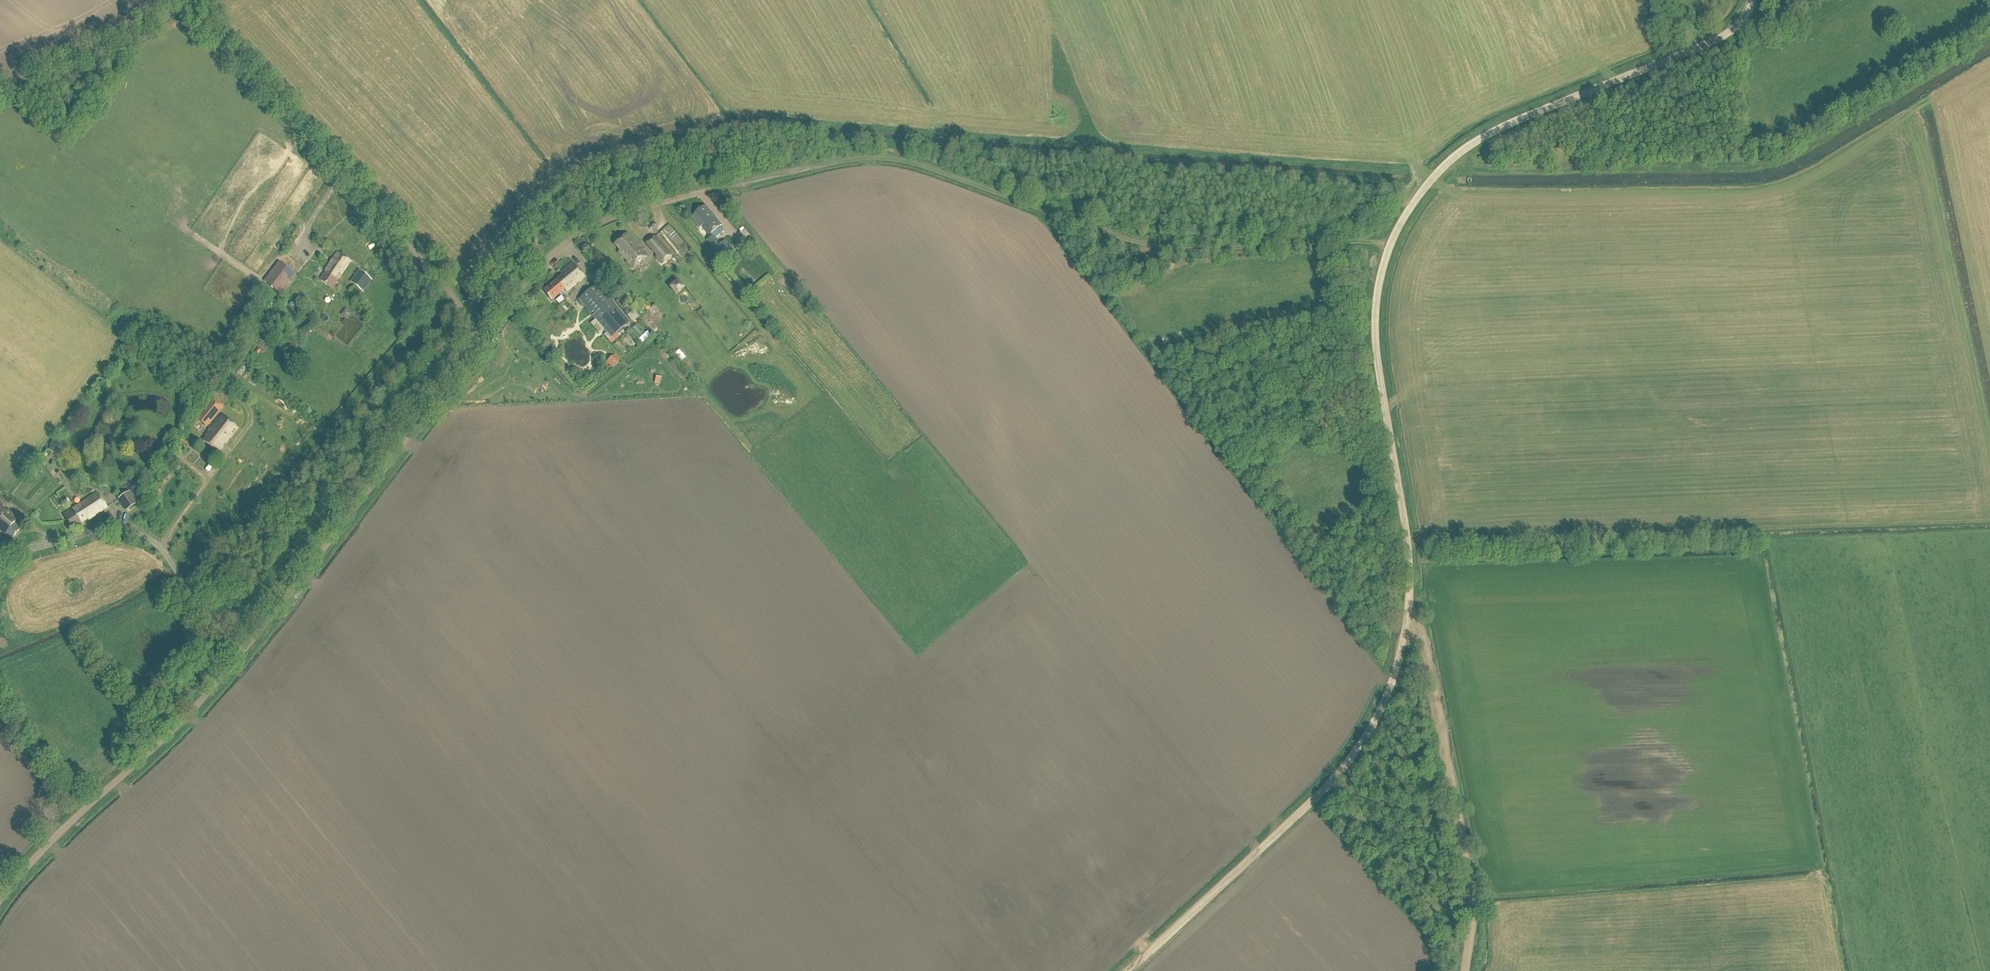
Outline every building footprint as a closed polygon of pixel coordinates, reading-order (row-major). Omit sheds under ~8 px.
[(720,228),(723,226),(706,206),(692,219),(700,228),(702,227),(709,236),(711,234),(715,239),(723,231),(720,228)] [(618,253),(632,270),(647,257),(626,234),(614,245),(620,251),(618,253)] [(656,237),(647,244),(648,245),(658,257),(657,258),(663,265),(673,256),(656,238),(656,237)] [(716,251),(727,264),(735,258),(724,244),(716,251)] [(319,282),(332,290),(338,282),(337,281),(349,263),(336,255),(325,272),(326,273),(319,282)] [(279,263),(264,282),(280,295),(295,275),(279,263)] [(551,301),(562,292),(565,290),(567,292),(583,278),(572,264),(560,274),(562,276),(556,281),(543,292),(551,301)] [(358,270),(349,283),(353,286),(362,292),(363,293),(372,280),(358,270)] [(578,300),(611,339),(630,323),(597,284),(578,300)] [(638,311),(635,313),(631,308),(626,312),(639,328),(647,321),(638,311)] [(224,389),(229,383),(224,379),(219,385),(224,389)] [(212,397),(195,417),(207,428),(223,408),(223,407),(223,406),(212,397)] [(202,442),(203,442),(217,453),(224,444),(225,445),(237,429),(226,421),(219,416),(204,436),(206,437),(202,442)] [(189,443),(183,439),(180,444),(185,448),(189,443)] [(118,500),(126,511),(140,502),(133,490),(118,500)] [(64,517),(74,531),(107,508),(97,494),(64,517)] [(12,540),(22,528),(17,523),(19,520),(0,503),(0,533),(4,537),(6,535),(12,540)]
